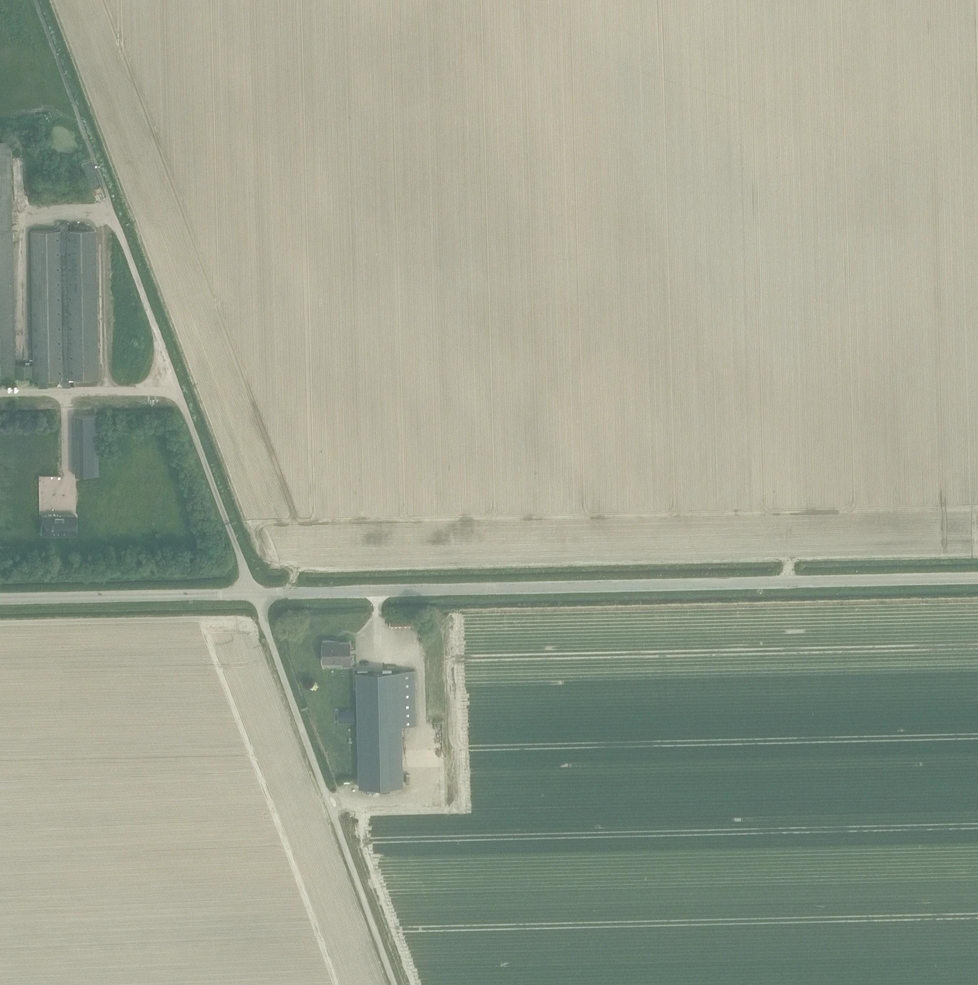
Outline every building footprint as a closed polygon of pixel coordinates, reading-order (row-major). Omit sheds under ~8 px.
[(13,381),(13,379),(33,378),(33,380),(96,379),(94,230),(79,230),(79,224),(73,224),(74,230),(31,231),(33,365),(13,365),(11,231),(9,231),(9,228),(11,228),(10,202),(9,140),(0,141),(0,381),(13,381)] [(97,415),(75,416),(75,476),(98,475),(97,415)] [(76,516),(42,516),(42,534),(76,534),(76,516)] [(342,665),(350,665),(350,642),(333,643),(333,641),(323,641),(324,662),(342,662),(342,665)] [(359,787),(381,786),(381,793),(390,792),(389,786),(403,786),(401,726),(415,725),(414,670),(356,671),(359,787)] [(354,709),(343,710),(344,722),(354,722),(354,709)]
